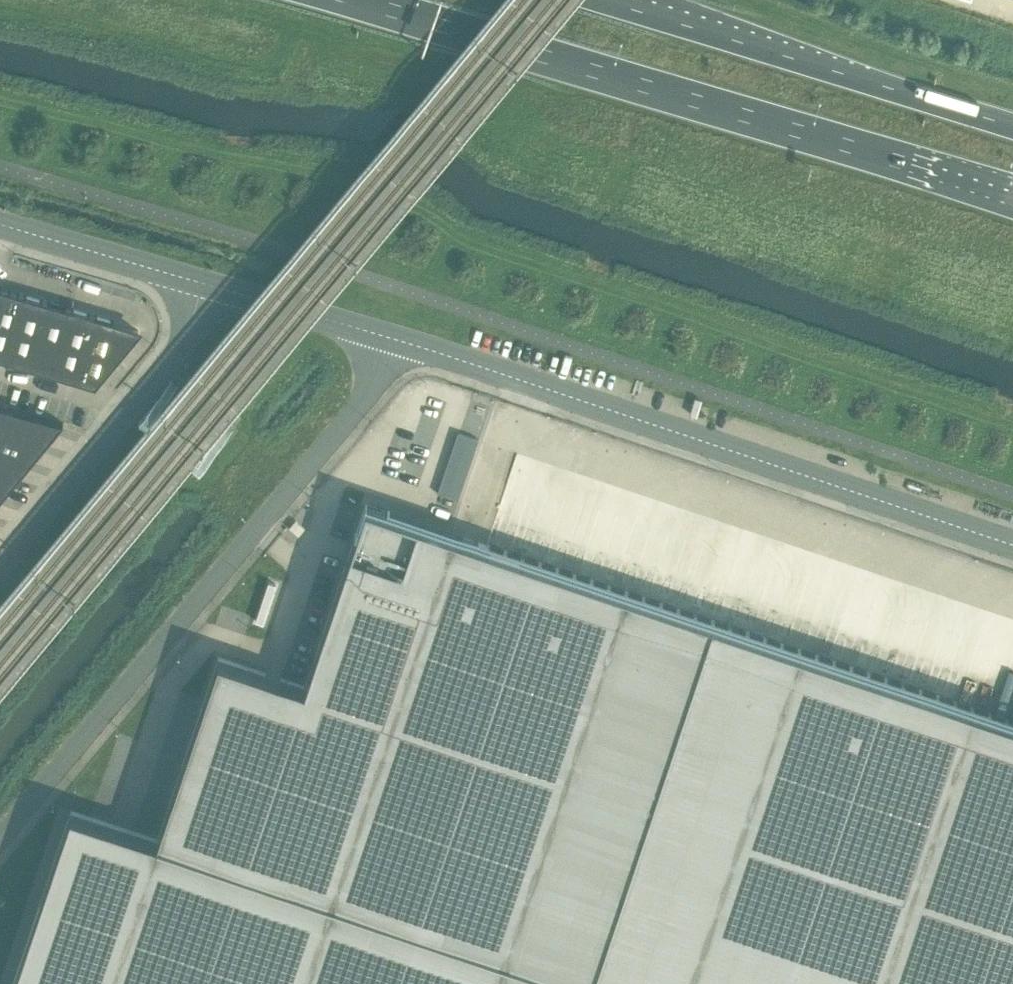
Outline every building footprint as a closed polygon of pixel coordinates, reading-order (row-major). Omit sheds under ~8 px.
[(129,341),(138,330),(112,322),(113,318),(0,285),(0,357),(95,385),(131,342),(129,341)] [(1,428),(5,430),(12,409),(0,405),(0,428),(1,428)] [(12,409),(5,430),(45,441),(61,423),(12,409)] [(0,431),(0,450),(31,459),(42,445),(45,441),(5,430),(1,428),(0,431)] [(16,477),(31,459),(0,450),(0,472),(16,477)] [(2,494),(16,477),(0,472),(0,494),(2,494)] [(13,983),(1012,983),(1012,722),(367,505),(306,686),(218,657),(157,840),(71,811),(13,983)]
